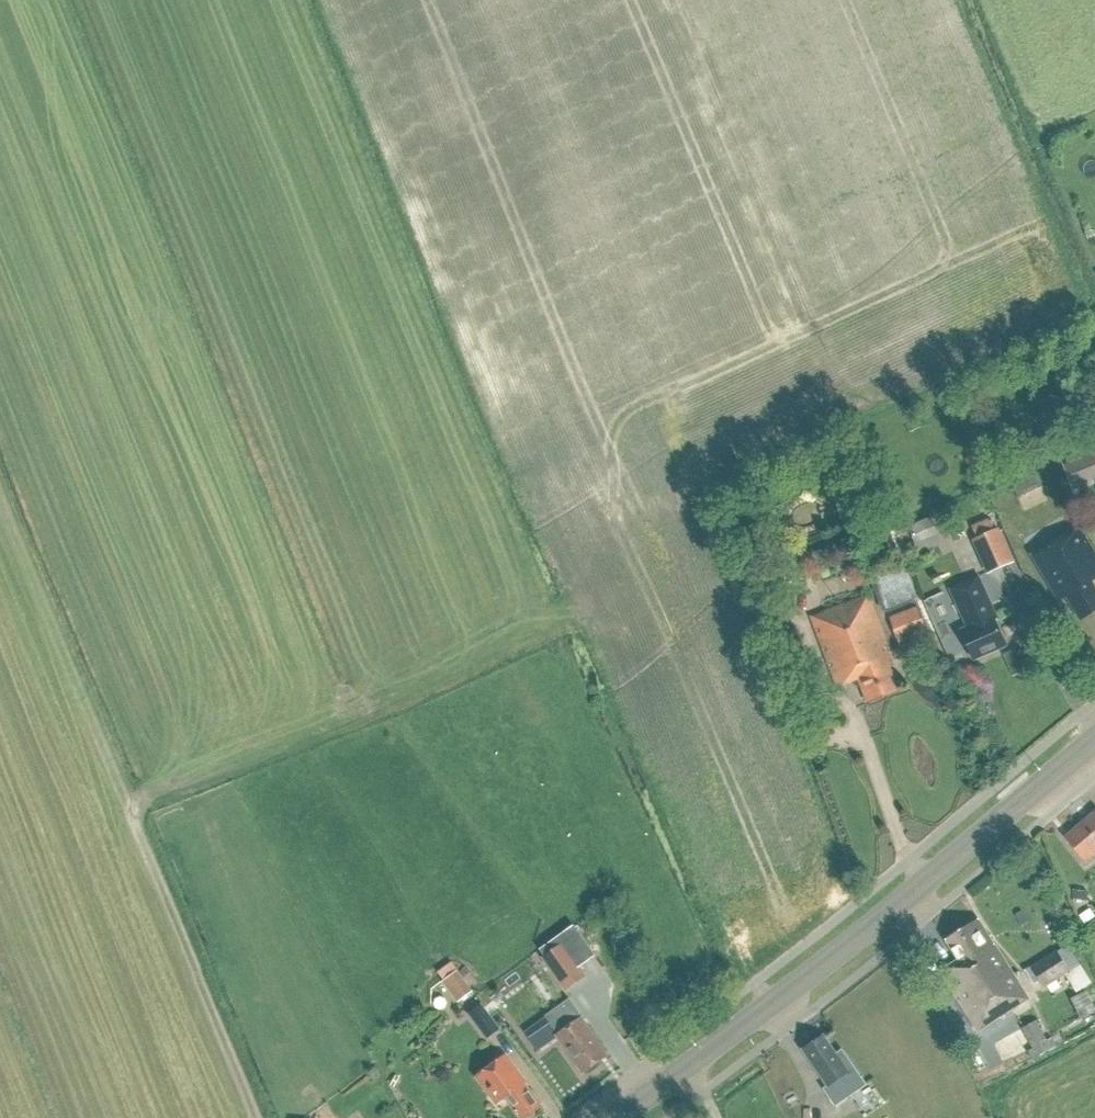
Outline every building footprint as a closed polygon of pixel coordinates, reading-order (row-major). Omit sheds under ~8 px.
[(1067,385),(1074,400),(1089,394),(1082,379),(1067,385)] [(965,459),(972,474),(982,470),(975,455),(965,459)] [(1036,475),(1013,486),(1018,497),(1042,487),(1036,475)] [(897,498),(890,481),(879,485),(885,502),(897,498)] [(838,497),(842,510),(860,504),(855,491),(838,497)] [(997,533),(995,533),(990,522),(988,522),(987,520),(971,527),(978,541),(975,542),(989,575),(1011,565),(997,533)] [(1094,612),(1094,589),(1088,577),(1094,573),(1094,555),(1088,543),(1058,561),(1066,575),(1050,585),(1059,600),(1067,596),(1081,620),(1094,612)] [(1013,566),(1020,581),(1042,571),(1035,555),(1013,566)] [(869,578),(883,612),(915,599),(902,565),(869,578)] [(973,660),(1006,646),(994,619),(997,618),(979,576),(951,589),(963,616),(969,613),(974,624),(960,630),(973,660)] [(891,670),(899,666),(871,595),(809,620),(837,690),(859,681),(868,704),(899,691),(891,670)] [(888,619),(898,644),(926,633),(916,608),(888,619)] [(1080,824),(1094,841),(1094,811),(1080,824)] [(1080,824),(1064,838),(1085,862),(1094,854),(1094,841),(1080,824)] [(1088,892),(1072,890),(1071,899),(1087,901),(1088,892)] [(1080,934),(1090,927),(1074,903),(1064,910),(1080,934)] [(978,919),(945,940),(959,960),(942,971),(979,1029),(1028,998),(978,919)] [(566,992),(573,987),(587,977),(564,943),(542,959),(566,992)] [(1066,944),(1055,951),(1024,972),(1033,985),(1037,982),(1043,990),(1064,977),(1076,995),(1091,984),(1079,965),(1080,965),(1066,944)] [(450,963),(436,974),(443,982),(456,972),(450,963)] [(472,992),(456,972),(443,982),(442,983),(458,1004),(472,992)] [(1064,1032),(1068,1030),(1074,1041),(1085,1035),(1083,1031),(1094,1025),(1094,1026),(1094,1014),(1094,1013),(1092,1014),(1081,994),(1070,1000),(1076,1011),(1058,1020),(1064,1032)] [(607,1055),(580,1019),(578,1016),(580,1015),(568,999),(544,1017),(558,1036),(556,1037),(582,1073),(607,1055)] [(500,1028),(496,1023),(482,1004),(469,1013),(488,1038),(500,1028)] [(1027,1052),(1032,1061),(1056,1049),(1050,1038),(1046,1041),(1035,1022),(1021,1030),(1032,1049),(1027,1052)] [(837,1055),(823,1035),(802,1050),(828,1087),(829,1086),(838,1100),(856,1087),(848,1076),(846,1073),(849,1072),(837,1055)] [(846,1073),(848,1076),(855,1070),(843,1051),(837,1055),(849,1072),(846,1073)] [(482,1073),(477,1077),(498,1105),(506,1099),(520,1117),(526,1117),(542,1106),(516,1070),(515,1071),(504,1057),(482,1073)]
